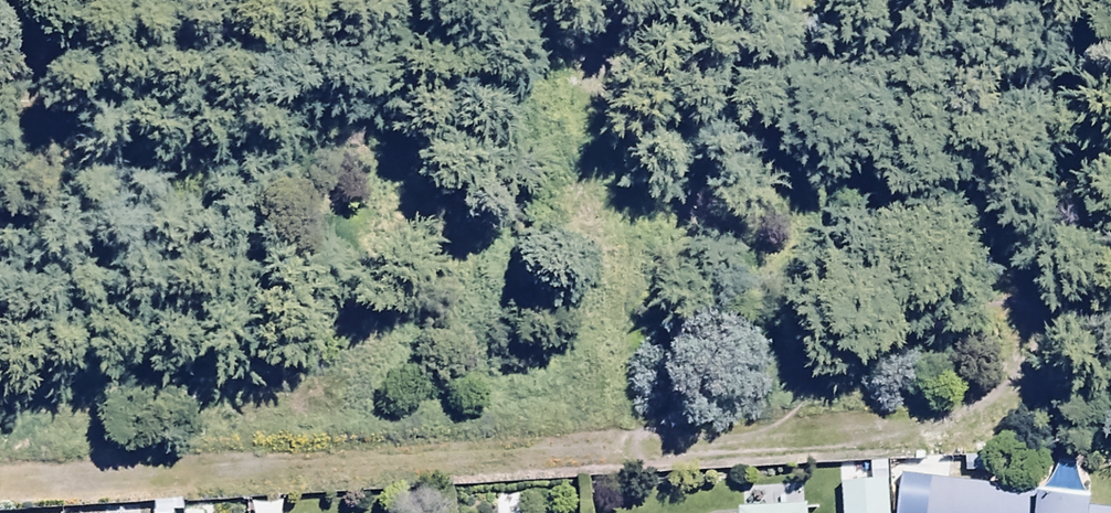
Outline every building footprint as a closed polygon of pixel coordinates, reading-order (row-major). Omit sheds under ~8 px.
[(929,512),(1110,512),(1110,511),(1095,509),(1096,500),(933,481),(929,512)] [(891,483),(843,484),(844,512),(892,512),(891,483)]
